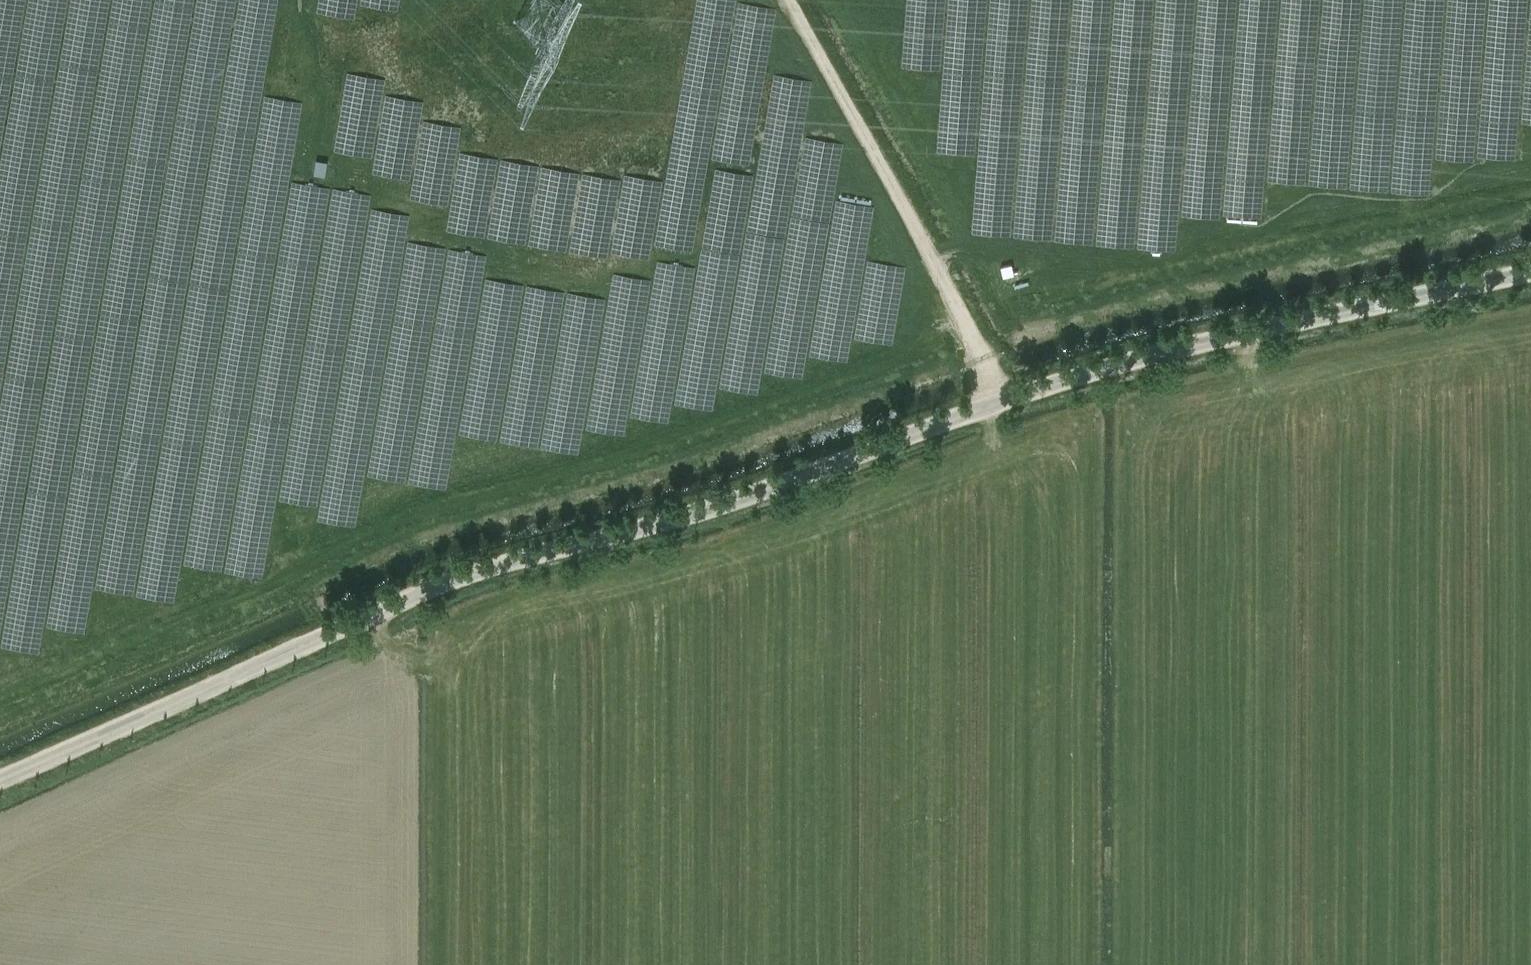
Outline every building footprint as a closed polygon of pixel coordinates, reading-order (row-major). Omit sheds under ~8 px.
[(316,161),(314,174),(324,175),(326,162),(316,161)]
